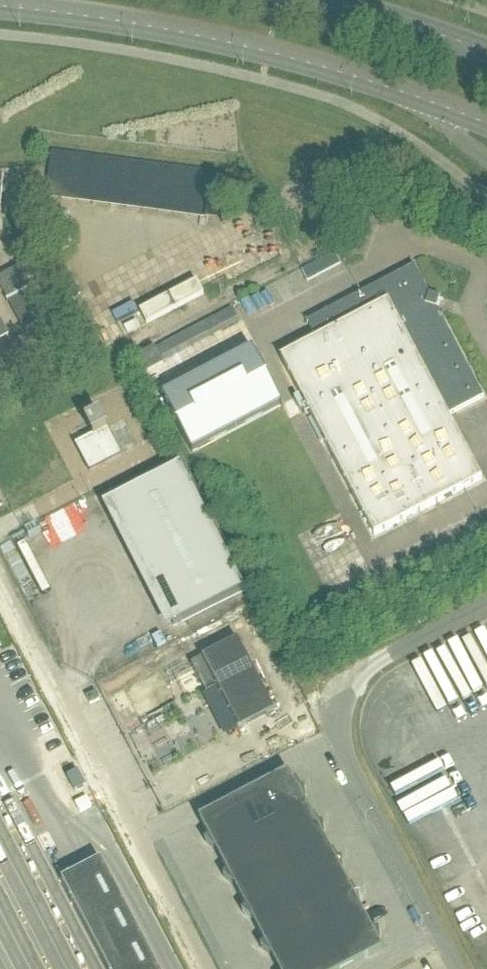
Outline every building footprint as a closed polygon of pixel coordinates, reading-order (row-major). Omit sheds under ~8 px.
[(25,268),(24,266),(0,279),(0,287),(9,303),(10,302),(26,332),(51,318),(50,316),(80,300),(71,282),(41,298),(25,268)] [(375,538),(465,490),(482,481),(449,418),(484,399),(437,310),(440,299),(429,295),(415,267),(307,323),(317,341),(281,360),(375,538)] [(147,325),(204,296),(197,283),(140,313),(147,325)] [(9,340),(0,324),(0,345),(9,340)] [(283,409),(253,352),(254,352),(253,350),(251,351),(252,353),(163,399),(163,397),(161,398),(162,400),(192,456),(191,456),(192,458),(194,457),(193,456),(282,410),(282,411),(284,410),(283,409)] [(103,420),(116,447),(131,440),(117,413),(103,420)] [(90,473),(121,457),(101,417),(87,424),(93,437),(76,446),(90,473)] [(110,503),(174,628),(245,591),(181,467),(110,503)] [(227,734),(238,728),(240,731),(275,713),(238,641),(191,665),(227,734)] [(85,699),(89,706),(99,701),(95,694),(85,699)] [(254,837),(308,808),(306,804),(305,790),(299,791),(289,772),(235,801),(254,837)] [(86,788),(78,773),(68,778),(75,793),(86,788)] [(81,814),(92,808),(87,799),(76,805),(81,814)] [(218,856),(254,837),(235,801),(199,820),(209,839),(205,843),(215,852),(216,851),(218,856)] [(273,872),(327,844),(325,839),(324,826),(318,826),(308,808),(254,837),(273,872)] [(237,892),(273,872),(254,837),(218,856),(228,874),(224,878),(234,887),(237,892)] [(292,908),(346,879),(343,874),(344,874),(342,861),(336,862),(327,844),(273,872),(292,908)] [(101,862),(62,882),(108,968),(158,968),(101,862)] [(256,927),(292,908),(273,872),(237,892),(246,909),(243,914),(253,922),(256,927)] [(310,943),(365,914),(362,910),(361,896),(355,897),(346,879),(292,908),(310,943)] [(275,962),(310,943),(292,908),(256,927),(265,945),(261,949),(272,958),(275,962)] [(324,968),(350,968),(384,951),(381,945),(380,932),(374,932),(365,914),(310,943),(324,968)] [(310,943),(275,962),(278,968),(324,968),(310,943)]
